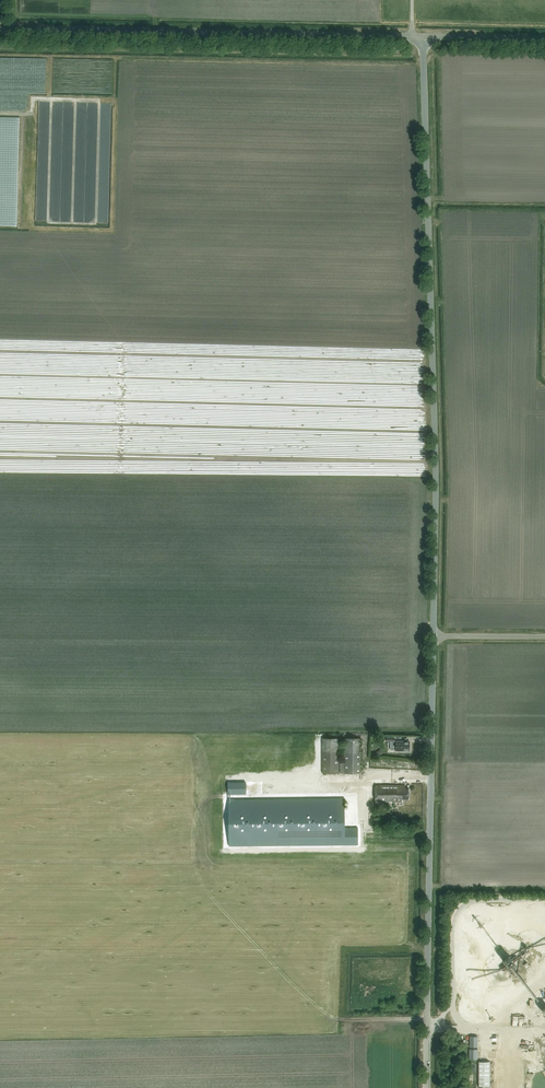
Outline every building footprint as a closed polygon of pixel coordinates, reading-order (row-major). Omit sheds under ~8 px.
[(35,169),(35,115),(0,114),(0,169),(35,169)] [(321,739),(321,752),(321,774),(339,774),(339,739),(321,739)] [(340,773),(361,773),(361,739),(344,739),(344,759),(340,759),(340,773)] [(409,751),(409,741),(396,741),(396,750),(409,751)] [(246,768),(245,779),(268,779),(268,768),(246,768)] [(361,781),(245,780),(245,824),(361,825),(374,825),(374,814),(361,813),(361,781)] [(409,799),(409,789),(405,789),(405,785),(375,785),(375,805),(391,805),(391,802),(396,803),(396,802),(402,802),(402,799),(409,799)] [(469,1059),(477,1059),(477,1049),(469,1049),(469,1059)] [(489,1086),(489,1061),(479,1061),(479,1086),(489,1086)]
